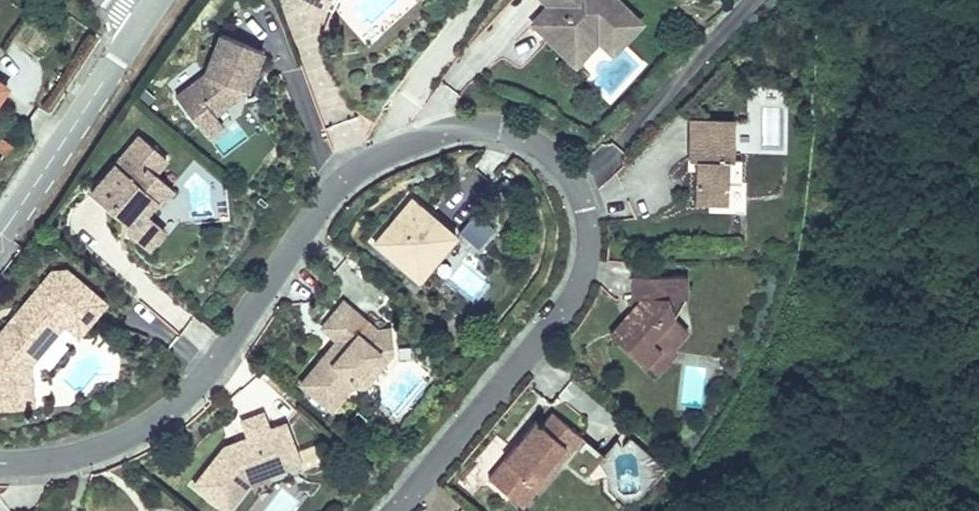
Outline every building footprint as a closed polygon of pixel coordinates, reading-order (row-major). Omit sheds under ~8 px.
[(325,10),(330,0),(303,0),(325,10)] [(598,44),(612,57),(644,23),(620,0),(538,0),(545,7),(532,20),(548,35),(544,39),(564,58),(587,33),(598,44)] [(529,24),(544,39),(548,35),(532,20),(529,24)] [(575,68),(598,44),(587,33),(564,58),(575,68)] [(199,129),(215,117),(248,91),(263,53),(217,35),(202,73),(173,96),(199,129)] [(2,79),(0,82),(0,84),(9,90),(12,86),(2,79)] [(9,90),(0,84),(0,104),(9,90)] [(222,126),(215,117),(199,129),(207,139),(222,126)] [(734,158),(734,122),(690,121),(688,158),(696,159),(695,201),(728,202),(728,182),(741,182),(741,159),(734,158)] [(14,143),(2,136),(0,139),(0,150),(7,154),(14,143)] [(138,238),(153,220),(146,213),(156,201),(160,204),(173,189),(155,174),(167,160),(138,136),(91,191),(110,207),(113,203),(121,210),(117,213),(126,221),(126,228),(138,238)] [(507,176),(497,187),(505,194),(515,183),(507,176)] [(746,188),(731,188),(730,212),(744,213),(746,188)] [(435,228),(439,224),(408,198),(369,245),(413,281),(448,239),(435,228)] [(478,248),(494,229),(475,214),(459,233),(478,248)] [(164,229),(153,220),(138,238),(149,247),(164,229)] [(456,238),(439,224),(435,228),(448,239),(413,281),(418,284),(456,238)] [(73,330),(78,334),(105,303),(64,269),(52,271),(0,335),(0,406),(33,403),(30,364),(36,357),(64,323),(73,330)] [(629,319),(626,317),(611,334),(645,365),(659,348),(672,348),(688,330),(675,318),(675,299),(686,299),(686,276),(634,276),(634,298),(642,298),(632,309),(635,312),(629,319)] [(675,318),(686,299),(675,299),(675,318)] [(365,385),(375,373),(375,367),(370,364),(380,352),(393,350),(389,328),(377,329),(343,302),(322,328),(341,344),(335,351),(332,348),(331,348),(301,385),(331,410),(354,382),(359,386),(365,385)] [(632,309),(626,317),(629,319),(635,312),(632,309)] [(64,341),(73,330),(64,323),(36,357),(49,368),(68,345),(64,341)] [(676,352),(672,348),(659,348),(645,365),(656,374),(676,352)] [(549,465),(554,469),(581,436),(552,412),(541,426),(536,420),(489,479),(512,497),(527,478),(534,484),(549,465)] [(280,458),(296,451),(285,423),(269,429),(262,413),(242,421),(249,438),(235,443),(223,458),(219,454),(194,485),(225,509),(248,481),(283,467),(280,458)] [(572,468),(591,478),(604,454),(584,444),(572,468)] [(299,461),(296,451),(280,458),(283,467),(299,461)] [(524,507),(554,469),(549,465),(534,484),(527,478),(512,497),(524,507)]
